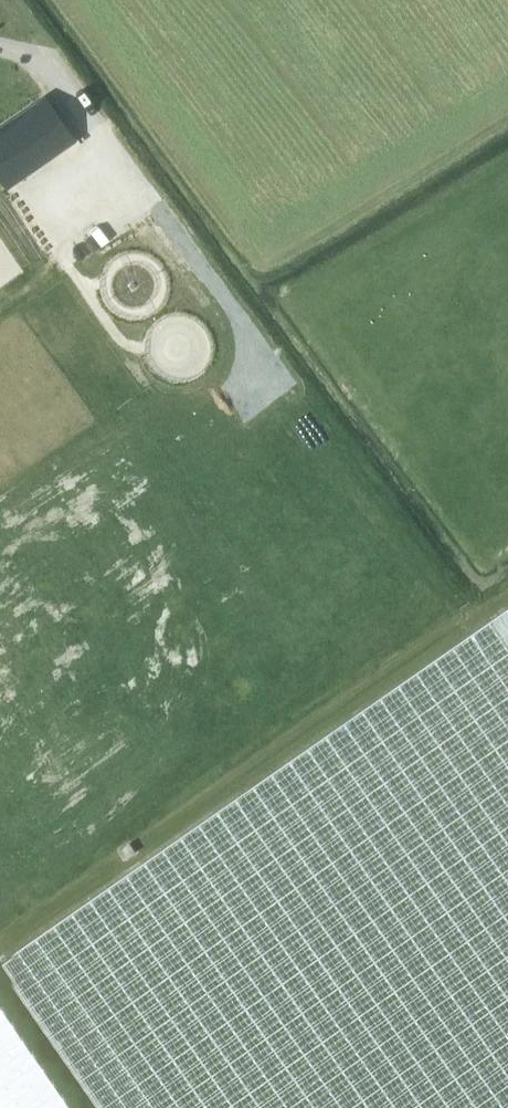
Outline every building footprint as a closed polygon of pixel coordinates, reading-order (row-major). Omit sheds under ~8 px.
[(0,126),(0,180),(6,188),(76,140),(45,95),(0,126)] [(2,961),(104,1107),(507,1107),(507,607),(2,961)] [(0,1006),(0,1107),(71,1107),(0,1006)]
